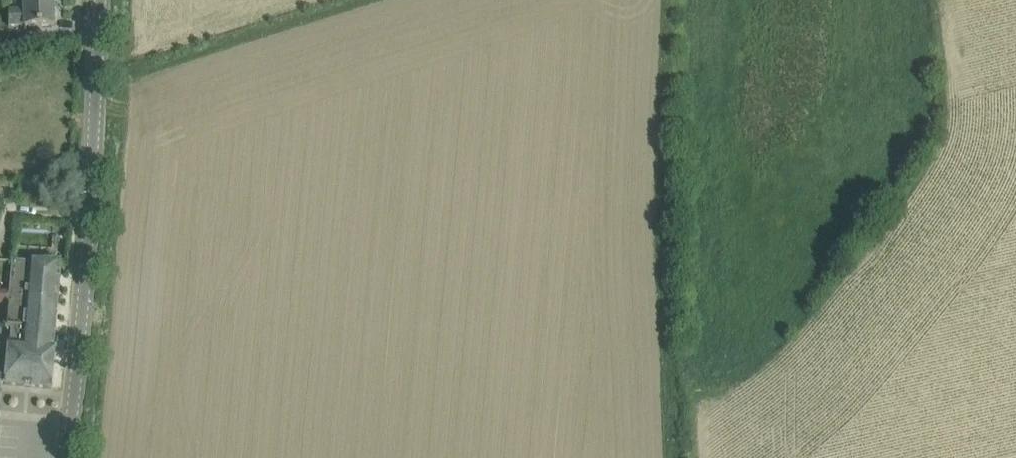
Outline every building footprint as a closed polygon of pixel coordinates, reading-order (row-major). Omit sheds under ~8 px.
[(25,27),(54,26),(53,0),(24,0),(24,9),(9,10),(9,27),(25,26),(25,27)] [(13,262),(7,328),(24,329),(55,332),(60,265),(29,263),(13,262)] [(24,329),(7,328),(7,329),(11,329),(10,345),(8,345),(5,384),(52,389),(55,349),(53,349),(55,332),(24,329)]
